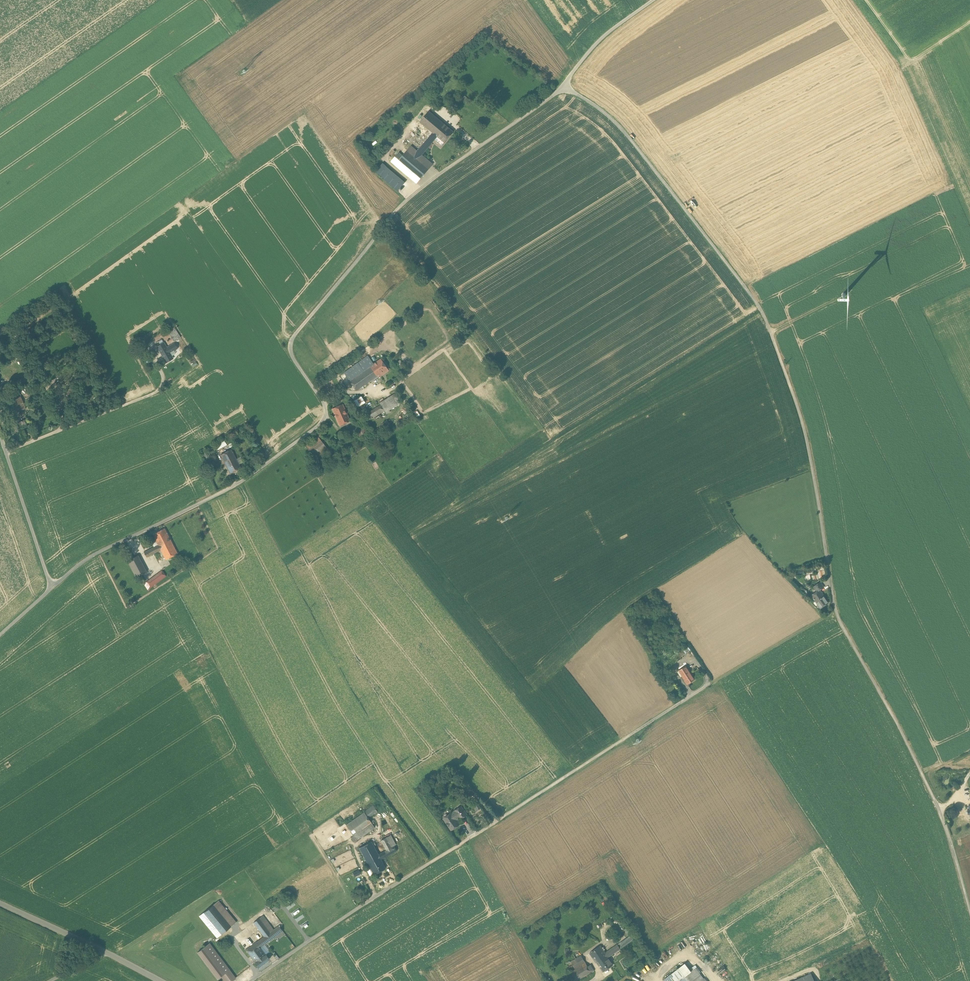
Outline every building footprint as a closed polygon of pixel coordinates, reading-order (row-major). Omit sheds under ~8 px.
[(417,109),(407,100),(404,104),(414,113),(417,109)] [(446,125),(429,111),(420,122),(433,133),(437,136),(446,125)] [(446,125),(437,136),(435,139),(442,145),(453,132),(446,125)] [(431,135),(417,151),(411,146),(408,150),(418,159),(422,155),(435,139),(437,136),(433,133),(432,134),(431,133),(430,134),(431,135)] [(418,159),(408,150),(403,156),(395,165),(417,183),(433,164),(422,155),(418,159)] [(399,153),(392,162),(395,165),(403,156),(399,153)] [(405,183),(382,163),(375,171),(398,190),(405,183)] [(174,327),(168,331),(174,341),(181,337),(174,327)] [(357,335),(354,337),(362,347),(365,344),(357,335)] [(164,342),(160,344),(157,346),(161,354),(163,353),(159,347),(166,343),(165,342),(164,342)] [(166,343),(159,347),(163,353),(168,350),(167,348),(168,347),(166,343)] [(163,353),(161,354),(166,362),(173,358),(171,355),(170,353),(174,350),(177,348),(175,343),(168,347),(167,348),(168,350),(163,353)] [(338,361),(341,359),(336,350),(332,352),(338,361)] [(368,356),(344,373),(356,390),(378,375),(371,365),(373,364),(368,356)] [(387,369),(380,359),(373,364),(371,365),(378,375),(379,374),(380,376),(387,371),(386,370),(387,369)] [(60,381),(57,373),(53,375),(54,379),(52,379),(54,384),(60,381)] [(401,403),(395,393),(392,395),(398,405),(401,403)] [(392,395),(380,403),(381,405),(386,412),(398,405),(392,395)] [(21,396),(10,401),(15,413),(17,412),(26,408),(21,396)] [(360,397),(354,400),(358,407),(358,406),(364,403),(365,402),(361,396),(360,397)] [(82,408),(86,405),(81,397),(77,399),(82,408)] [(10,401),(3,404),(8,416),(15,413),(10,401)] [(369,412),(364,403),(358,406),(367,421),(378,415),(374,409),(369,412)] [(343,404),(332,409),(336,416),(346,412),(343,404)] [(381,405),(374,409),(378,415),(384,411),(381,405)] [(15,413),(8,416),(9,420),(19,417),(17,412),(15,413)] [(346,412),(336,416),(340,425),(350,421),(346,412)] [(372,432),(375,439),(392,429),(389,423),(383,426),(372,432)] [(362,424),(354,429),(359,438),(368,432),(362,424)] [(318,436),(305,446),(311,453),(323,444),(324,444),(320,438),(318,436)] [(226,445),(223,439),(215,444),(216,446),(218,449),(226,445)] [(323,444),(311,453),(316,459),(328,450),(323,444)] [(231,449),(220,455),(225,463),(235,457),(231,449)] [(235,457),(225,463),(230,473),(241,468),(239,464),(236,459),(235,457)] [(158,545),(159,547),(171,541),(165,528),(153,535),(158,545)] [(171,541),(159,547),(161,550),(166,560),(178,554),(171,541)] [(159,547),(158,545),(149,549),(152,554),(161,550),(159,547)] [(138,555),(127,561),(136,577),(147,572),(138,555)] [(162,570),(144,584),(148,590),(166,576),(162,570)] [(820,582),(813,587),(817,592),(820,589),(820,590),(824,587),(820,582)] [(820,590),(820,589),(817,592),(811,595),(815,602),(820,609),(829,603),(820,590)] [(679,651),(673,656),(677,660),(683,656),(679,651)] [(673,656),(666,661),(670,665),(677,660),(673,656)] [(666,668),(663,664),(658,667),(663,674),(667,671),(666,668)] [(692,674),(686,665),(679,670),(682,676),(685,680),(687,684),(695,679),(691,674),(692,674)] [(959,806),(961,817),(969,815),(969,804),(959,806)] [(373,806),(364,812),(368,818),(377,812),(373,806)] [(461,806),(455,810),(460,817),(461,819),(467,815),(461,806)] [(362,809),(344,821),(346,825),(364,812),(362,809)] [(455,811),(444,819),(452,830),(460,824),(456,819),(460,817),(455,811)] [(364,812),(346,825),(354,836),(357,833),(369,825),(372,823),(368,818),(364,812)] [(369,825),(357,833),(360,838),(372,829),(369,825)] [(386,850),(378,854),(380,857),(381,859),(397,851),(394,846),(396,845),(391,835),(381,840),(386,850)] [(378,854),(371,841),(359,848),(368,863),(380,857),(378,854)] [(380,857),(368,863),(374,874),(385,868),(381,859),(380,857)] [(225,918),(214,904),(200,916),(217,937),(231,926),(225,918)] [(229,914),(225,918),(231,926),(236,922),(229,914)] [(273,930),(263,915),(254,922),(264,936),(257,942),(256,941),(256,942),(259,945),(261,944),(263,946),(283,931),(279,926),(273,930)] [(632,935),(606,953),(609,958),(635,939),(632,935)] [(256,942),(245,949),(254,961),(255,963),(266,954),(259,945),(256,942)] [(210,943),(198,952),(217,979),(221,976),(225,980),(232,980),(236,978),(210,943)] [(601,946),(590,953),(603,972),(614,965),(609,958),(606,953),(601,946)] [(266,954),(255,963),(258,967),(269,959),(266,954)] [(571,963),(575,970),(572,972),(576,980),(577,980),(595,971),(591,965),(588,967),(582,956),(571,963)] [(694,967),(690,970),(699,980),(705,980),(694,967)] [(677,980),(699,980),(690,970),(677,980)] [(811,973),(792,980),(815,980),(811,973)]
